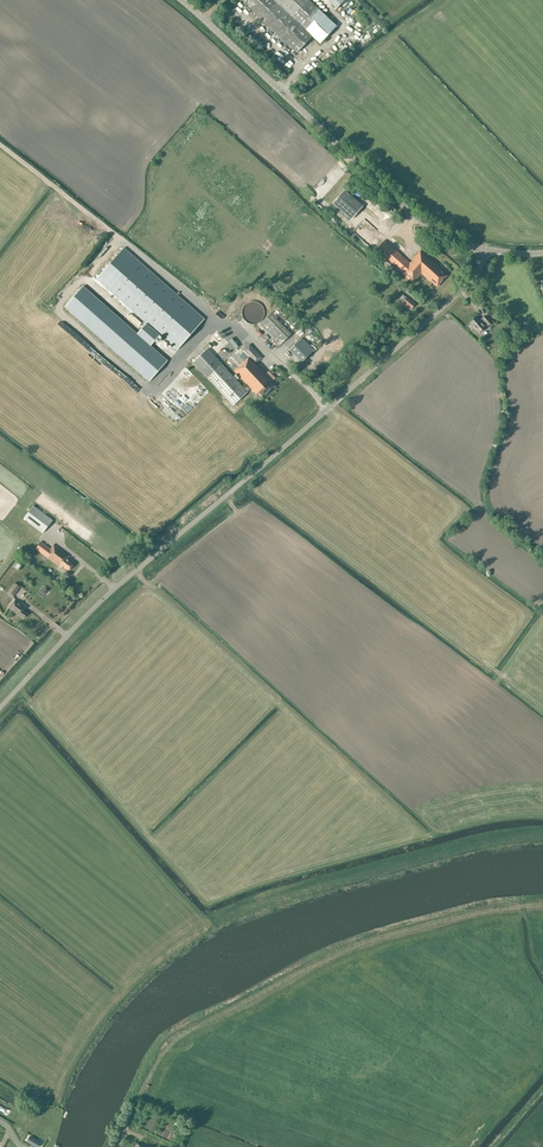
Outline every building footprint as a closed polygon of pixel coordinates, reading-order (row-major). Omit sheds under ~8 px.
[(308,0),(247,0),(244,4),(285,42),(273,55),(284,65),(296,52),(296,53),(312,36),(320,44),(336,26),(308,0)] [(323,9),(326,7),(319,1),(316,4),(323,9)] [(362,207),(345,191),(333,204),(351,220),(362,207)] [(409,263),(384,241),(376,250),(384,258),(380,263),(394,275),(398,270),(413,283),(422,274),(430,281),(437,286),(446,276),(441,271),(442,271),(420,251),(413,260),(411,263),(410,262),(409,263)] [(205,319),(124,247),(96,279),(146,323),(159,335),(177,350),(205,319)] [(136,334),(83,287),(65,307),(149,382),(167,361),(149,346),(159,335),(146,323),(136,334)] [(415,304),(406,298),(407,297),(403,294),(399,298),(403,302),(402,304),(409,310),(410,308),(411,309),(415,304)] [(242,316),(244,319),(246,322),(249,323),(252,324),(255,324),(258,323),(261,322),(263,319),(264,316),(265,313),(264,310),(263,307),(261,304),(258,303),(255,302),(252,302),(249,303),(246,304),(244,307),(242,310),(242,313),(242,316)] [(281,344),(291,334),(271,314),(261,323),(281,344)] [(476,317),(469,323),(478,334),(487,325),(488,326),(492,323),(485,316),(482,319),(480,320),(476,317)] [(267,343),(272,349),(277,344),(272,338),(267,343)] [(302,338),(290,350),(302,363),(314,351),(302,338)] [(262,358),(250,345),(243,351),(240,348),(226,361),(248,385),(251,389),(260,399),(275,385),(272,382),(275,379),(268,372),(265,375),(255,364),(262,358)] [(251,389),(248,385),(244,389),(222,365),(207,349),(192,362),(233,405),(251,389)] [(354,359),(349,363),(356,371),(361,367),(354,359)] [(345,368),(351,377),(356,373),(350,364),(345,368)] [(205,396),(208,393),(185,366),(180,370),(185,375),(186,374),(195,385),(193,387),(196,392),(199,389),(205,396)] [(340,385),(344,381),(343,379),(347,376),(344,372),(333,381),(335,383),(337,381),(340,385)] [(163,387),(159,392),(177,409),(176,411),(171,409),(166,414),(172,420),(177,422),(181,418),(182,415),(184,413),(184,411),(180,407),(187,408),(190,411),(197,404),(198,399),(190,397),(193,394),(196,397),(197,393),(196,392),(186,383),(182,382),(177,387),(176,391),(171,387),(167,391),(163,387)] [(159,408),(165,403),(159,395),(153,400),(159,408)] [(189,412),(185,418),(189,421),(193,414),(189,412)] [(53,520),(33,506),(24,519),(43,533),(53,520)] [(51,549),(41,542),(36,549),(61,568),(62,566),(68,570),(73,564),(67,559),(69,556),(54,545),(51,549)] [(8,591),(13,595),(19,586),(15,583),(8,591)] [(40,593),(43,596),(48,591),(45,588),(40,593)] [(15,599),(9,608),(18,615),(19,614),(23,618),(27,613),(22,609),(24,606),(15,599)] [(26,1141),(35,1146),(37,1146),(40,1142),(29,1136),(26,1141)]
